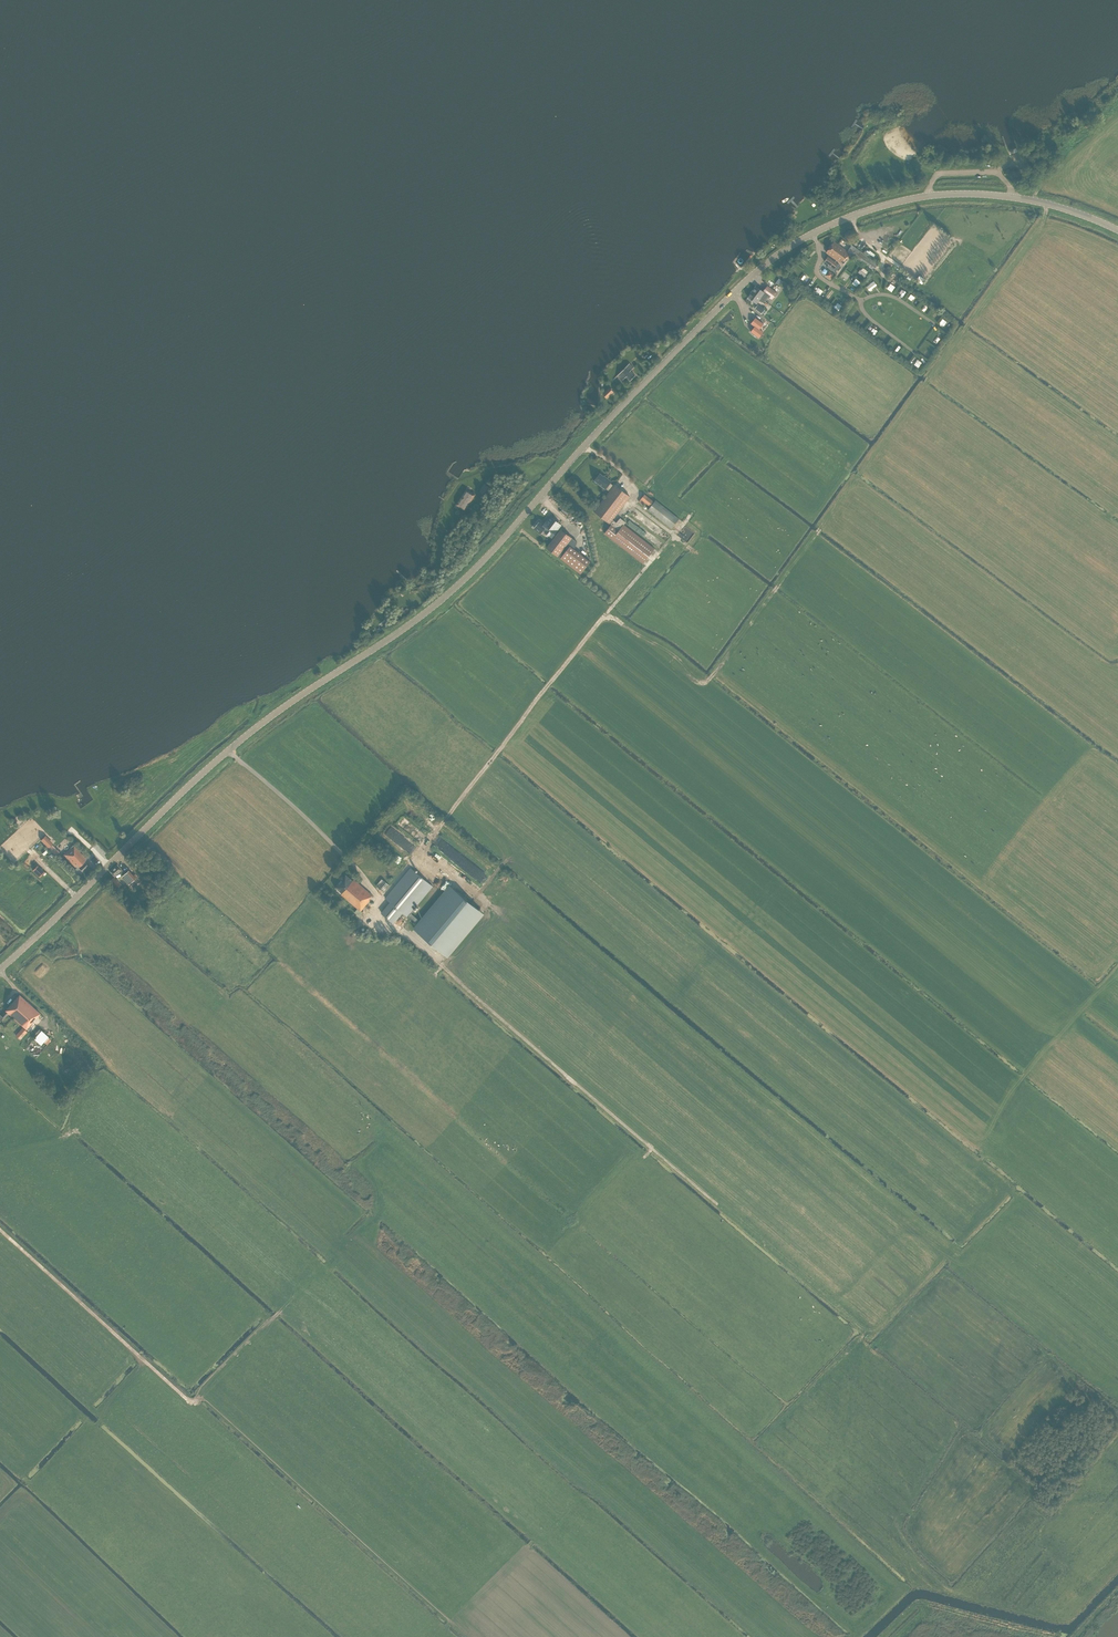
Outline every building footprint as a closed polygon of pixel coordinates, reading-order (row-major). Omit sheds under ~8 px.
[(844,265),(851,255),(873,271),(878,264),(852,245),(847,251),(834,242),(829,249),(829,250),(827,253),(844,265)] [(825,261),(835,269),(838,264),(828,257),(825,261)] [(794,263),(790,270),(793,273),(798,266),(794,263)] [(806,282),(810,278),(804,273),(801,277),(806,282)] [(773,288),(777,290),(782,282),(779,280),(773,288)] [(756,286),(752,292),(761,298),(765,301),(766,299),(762,296),(764,294),(772,300),(777,293),(767,285),(763,292),(756,286)] [(752,292),(748,297),(757,304),(761,298),(752,292)] [(755,308),(762,314),(765,309),(758,304),(755,308)] [(763,325),(755,319),(751,325),(755,327),(750,333),(759,339),(763,334),(759,331),(763,325)] [(618,375),(623,380),(626,377),(630,381),(636,376),(631,371),(634,367),(630,363),(618,375)] [(602,394),(607,399),(614,392),(610,387),(602,394)] [(612,524),(605,534),(643,564),(655,549),(624,525),(626,522),(620,518),(619,519),(617,523),(613,520),(630,497),(614,485),(610,483),(611,481),(604,476),(604,477),(600,473),(594,480),(605,489),(606,488),(609,491),(594,511),(610,523),(612,524)] [(480,491),(486,496),(491,489),(484,484),(480,491)] [(467,489),(457,504),(464,510),(475,495),(467,489)] [(645,494),(639,502),(643,505),(645,502),(650,506),(653,501),(645,494)] [(656,501),(648,510),(671,528),(679,519),(656,501)] [(546,521),(543,525),(539,521),(534,528),(541,533),(544,530),(553,537),(552,538),(558,530),(556,528),(559,524),(552,519),(549,523),(546,521)] [(690,538),(694,532),(685,525),(680,533),(685,536),(685,535),(690,538)] [(561,529),(546,547),(581,574),(590,562),(574,549),(577,542),(561,529)] [(41,840),(48,848),(53,844),(46,836),(41,840)] [(413,844),(406,849),(413,856),(419,851),(413,844)] [(81,873),(82,871),(83,872),(89,866),(84,862),(87,859),(73,845),(64,855),(77,868),(76,870),(81,873)] [(466,868),(478,879),(484,872),(472,861),(466,868)] [(455,863),(451,868),(458,873),(462,869),(455,863)] [(44,872),(37,865),(32,870),(39,877),(44,872)] [(117,865),(110,871),(115,877),(114,877),(109,881),(116,889),(121,885),(116,879),(117,879),(120,876),(122,877),(132,889),(136,885),(132,881),(135,878),(128,870),(125,874),(117,865)] [(402,912),(417,925),(414,929),(447,956),(483,913),(450,886),(421,921),(411,912),(433,886),(411,868),(386,898),(390,902),(382,913),(394,923),(402,912)] [(354,879),(353,881),(346,875),(335,887),(342,893),(341,895),(358,909),(355,912),(359,916),(362,912),(361,911),(370,900),(369,899),(372,895),(354,879)] [(382,879),(376,886),(384,892),(389,885),(382,879)] [(19,995),(5,1011),(6,1011),(1,1016),(0,1015),(0,1020),(3,1017),(4,1019),(9,1014),(26,1029),(40,1014),(19,995)] [(30,1032),(37,1024),(34,1022),(27,1029),(30,1032)] [(20,1039),(28,1031),(23,1027),(16,1034),(20,1039)] [(43,1041),(48,1045),(52,1040),(47,1035),(43,1041)] [(46,1053),(49,1056),(56,1047),(52,1045),(46,1053)]
